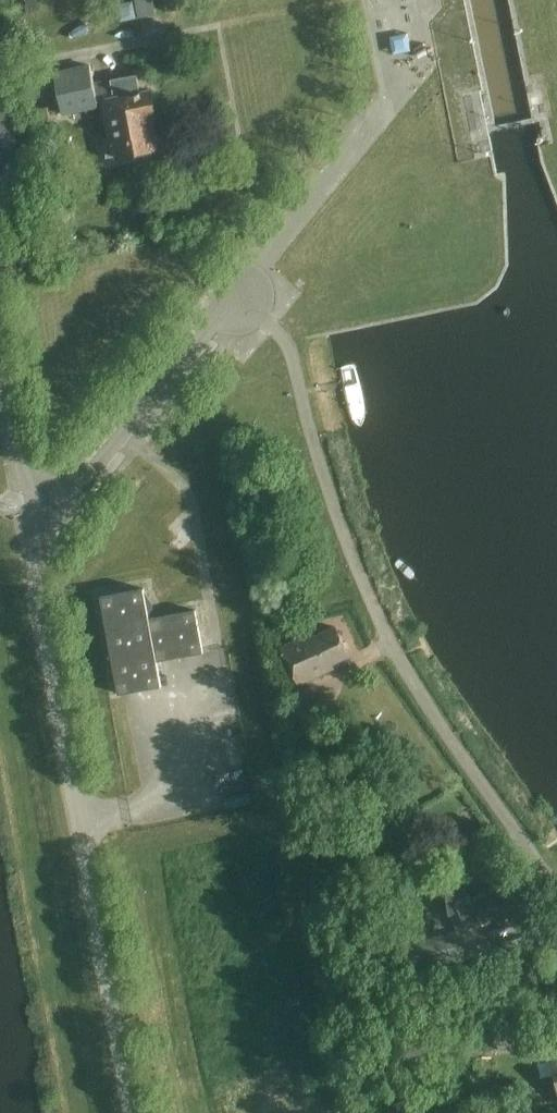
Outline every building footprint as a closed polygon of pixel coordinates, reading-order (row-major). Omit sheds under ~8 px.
[(138,17),(155,15),(152,0),(135,0),(138,17)] [(179,12),(176,0),(165,0),(168,15),(179,12)] [(395,54),(409,52),(406,38),(392,41),(395,54)] [(99,85),(95,65),(55,73),(63,117),(98,110),(96,102),(105,100),(112,138),(105,139),(109,157),(118,155),(119,155),(158,148),(152,121),(161,119),(156,93),(144,95),(140,77),(99,85)] [(9,101),(6,90),(0,91),(0,103),(9,101)] [(541,97),(533,99),(535,106),(542,104),(541,97)] [(23,183),(9,106),(0,108),(0,187),(23,183)] [(48,109),(31,111),(32,123),(49,122),(48,109)] [(144,588),(104,596),(101,596),(119,694),(162,686),(157,661),(204,653),(196,610),(150,618),(144,588)] [(333,663),(349,656),(335,627),(318,635),(316,632),(284,647),(303,686),(336,670),(333,663)] [(302,721),(325,708),(313,686),(290,699),(302,721)] [(454,877),(444,875),(449,914),(452,913),(455,912),(457,911),(460,909),(468,927),(484,920),(485,923),(519,906),(507,881),(471,899),(469,894),(466,896),(464,884),(462,881),(460,879),(458,878),(454,877)] [(411,968),(476,955),(471,929),(405,942),(411,968)]
